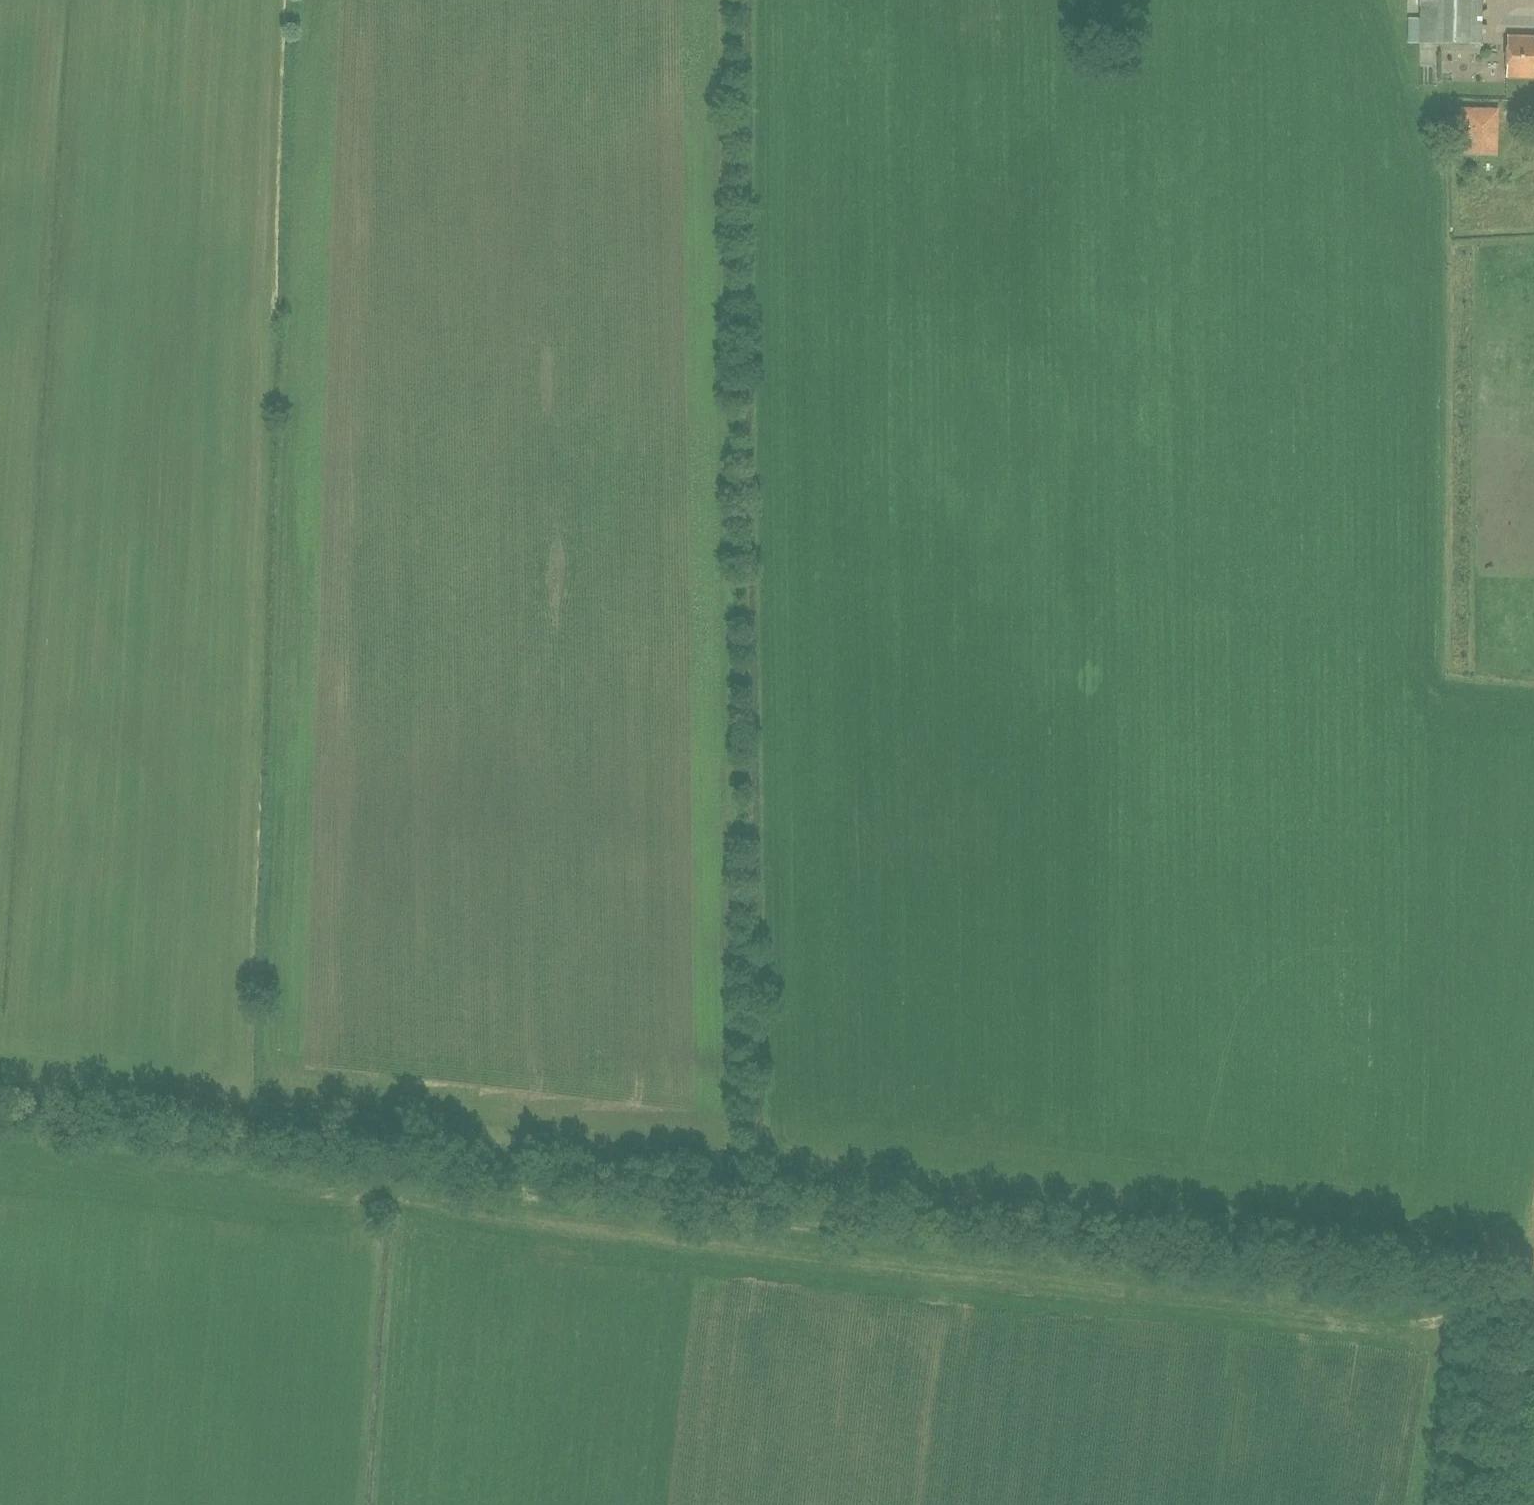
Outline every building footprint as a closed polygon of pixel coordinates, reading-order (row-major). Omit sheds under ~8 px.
[(1419,10),(1420,10),(1419,18),(1408,19),(1408,43),(1438,43),(1482,43),(1483,0),(1420,0),(1419,10)] [(1508,35),(1507,75),(1533,76),(1533,36),(1508,35)] [(1501,114),(1502,95),(1467,93),(1465,137),(1492,138),(1492,124),(1480,124),(1481,114),(1501,114)]
